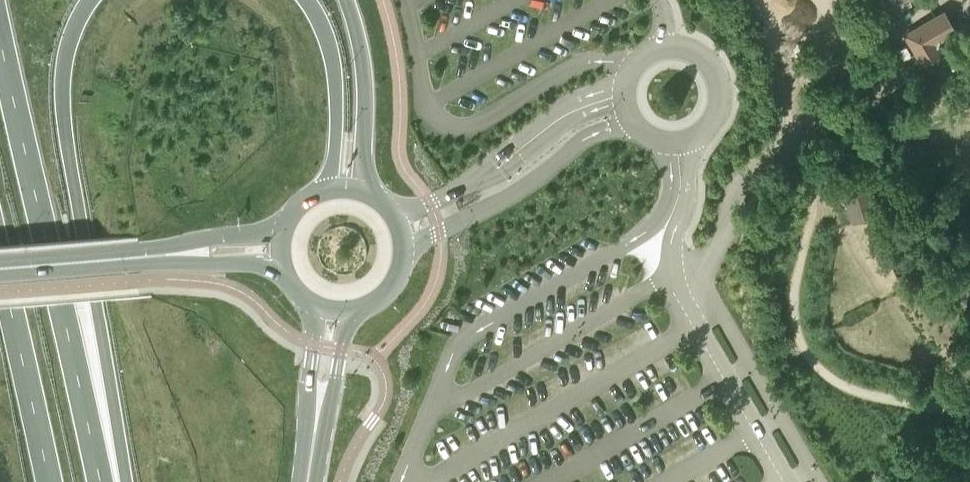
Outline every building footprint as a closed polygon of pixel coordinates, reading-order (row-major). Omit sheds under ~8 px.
[(900,0),(870,0),(878,13),(900,0)] [(938,20),(911,37),(928,64),(946,52),(942,46),(943,42),(949,39),(949,38),(954,35),(943,18),(938,21),(938,20)]
